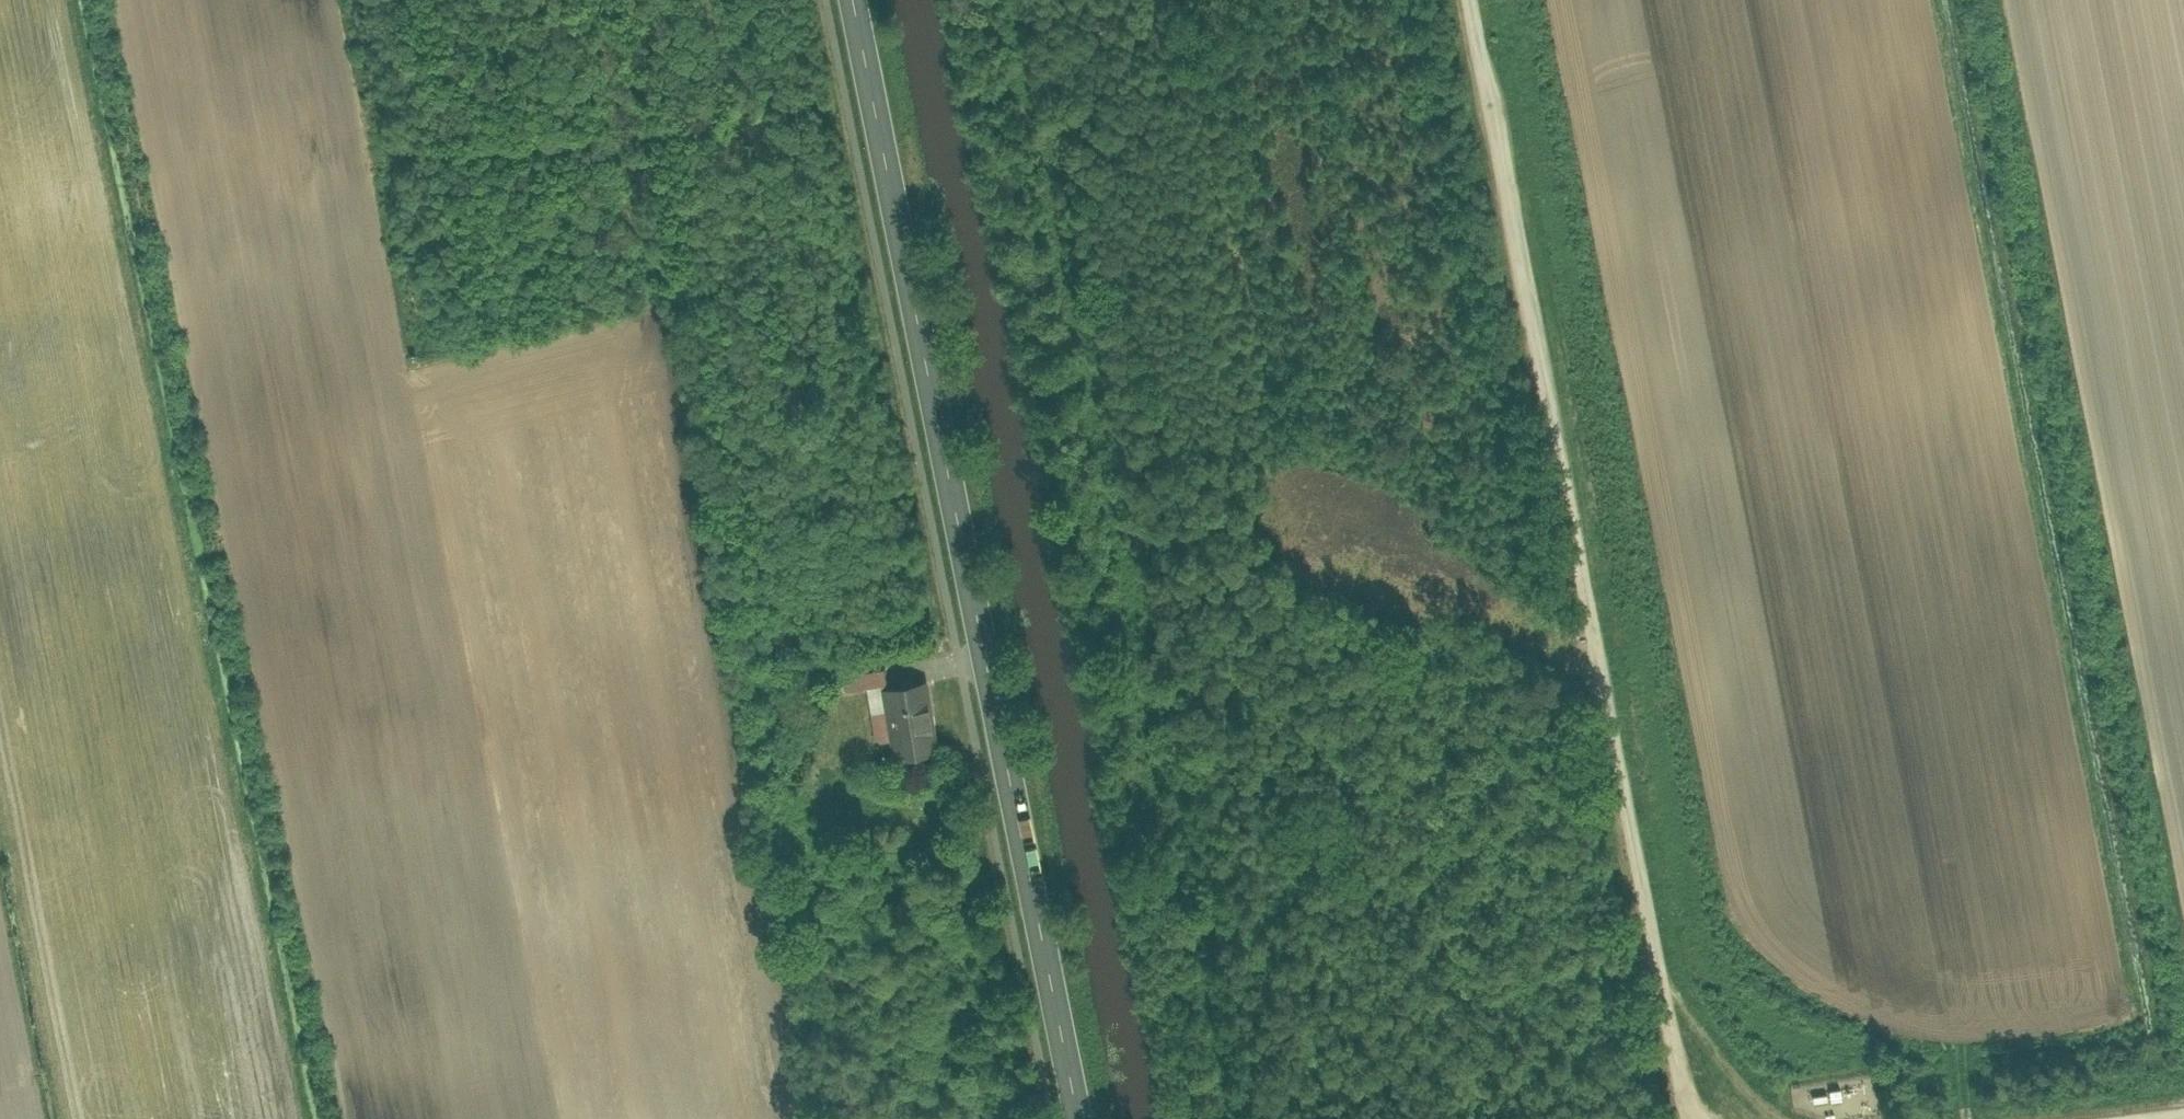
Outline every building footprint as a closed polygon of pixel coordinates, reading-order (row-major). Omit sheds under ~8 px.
[(949,749),(936,675),(894,682),(889,650),(846,657),(850,687),(872,684),(881,739),(898,736),(901,756),(949,749)]
